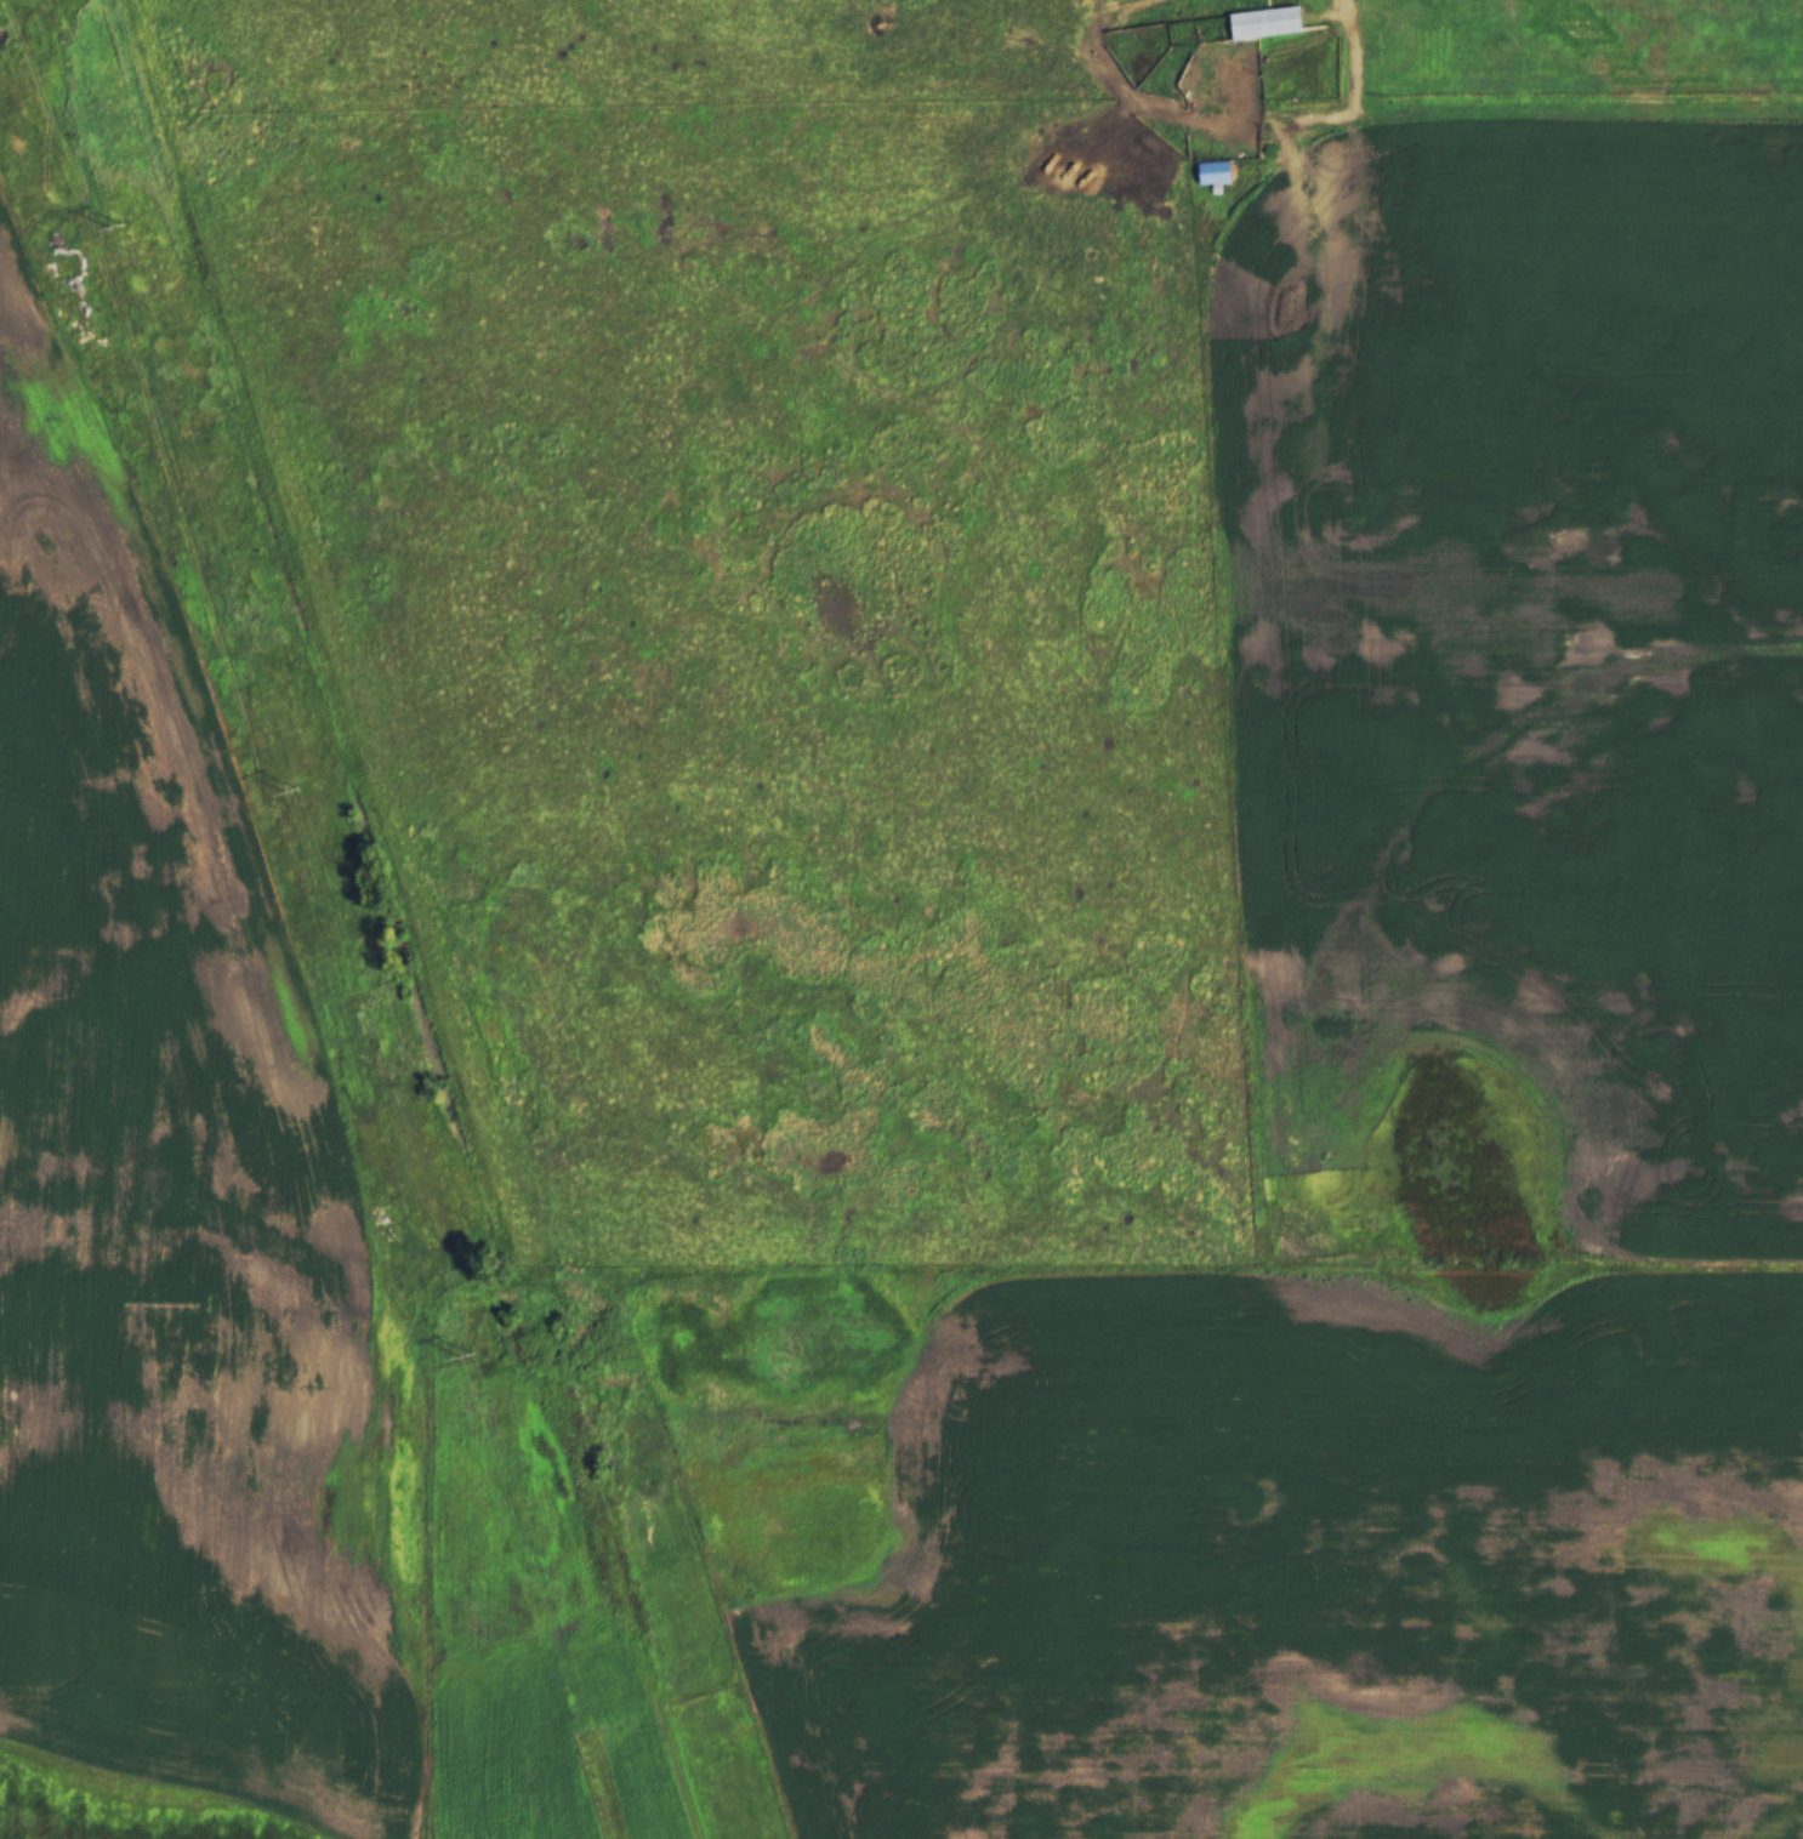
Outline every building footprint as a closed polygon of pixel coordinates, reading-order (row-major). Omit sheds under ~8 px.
[(1173,46),(1305,31),(1302,5),(1170,20),(1173,46)] [(1232,183),(1232,161),(1198,161),(1198,184),(1211,184),(1211,192),(1220,192),(1220,183),(1232,183)]
